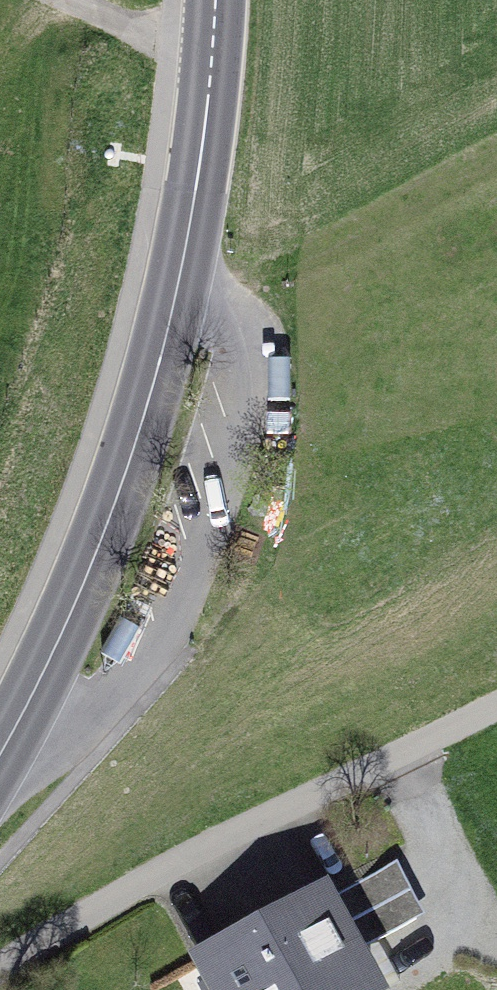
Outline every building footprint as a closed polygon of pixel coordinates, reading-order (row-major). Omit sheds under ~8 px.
[(325,875),(184,949),(206,989),(386,989),(325,875)]
